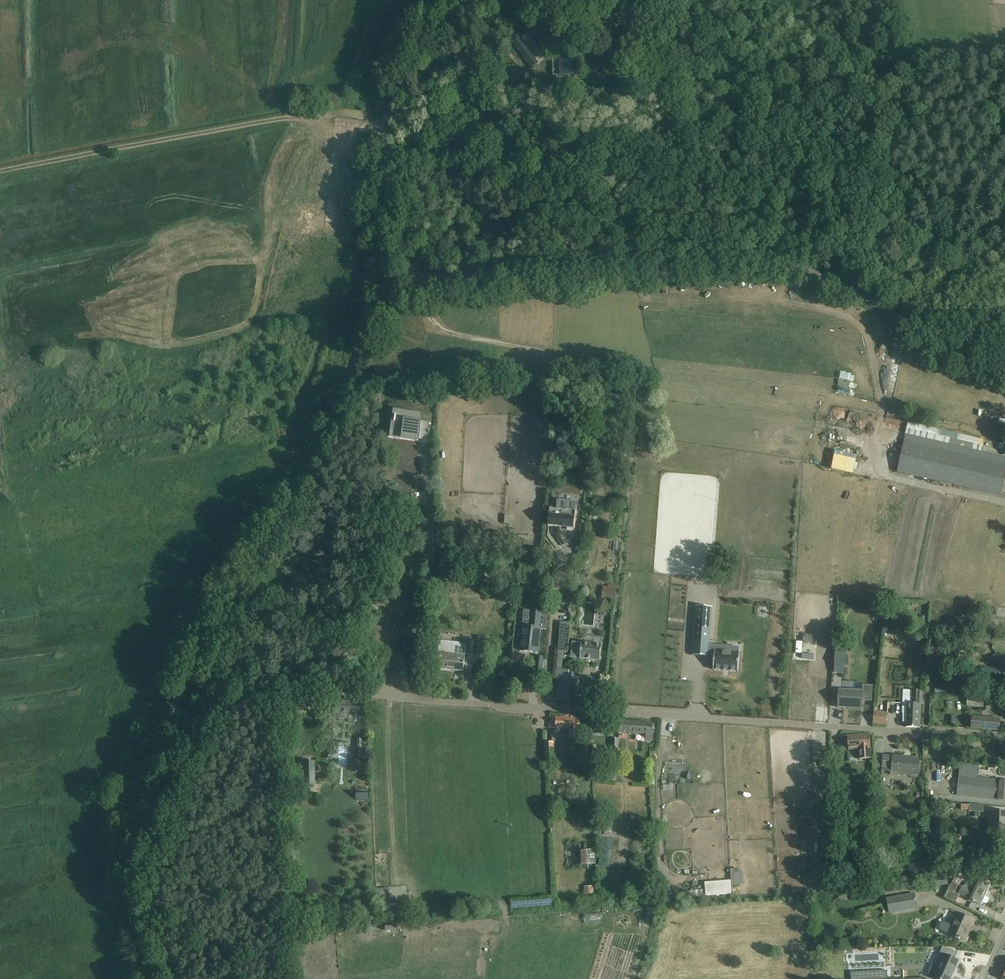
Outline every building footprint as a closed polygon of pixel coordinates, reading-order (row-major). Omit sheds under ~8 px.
[(545,27),(546,26),(547,27),(550,24),(549,23),(553,18),(552,17),(558,10),(553,6),(555,3),(553,5),(550,3),(547,6),(545,5),(536,16),(539,18),(537,21),(545,27)] [(523,59),(532,52),(521,37),(512,44),(523,59)] [(518,57),(513,48),(508,51),(513,60),(518,57)] [(589,48),(590,60),(598,59),(597,48),(589,48)] [(556,57),(552,57),(552,63),(553,63),(553,76),(574,76),(574,49),(564,49),(564,54),(556,54),(556,57)] [(887,355),(886,361),(894,363),(890,376),(895,377),(900,358),(887,355)] [(392,410),(390,427),(403,429),(402,437),(418,439),(426,440),(429,423),(420,421),(418,421),(419,413),(406,412),(392,410)] [(954,446),(956,433),(909,422),(897,472),(1002,496),(1004,482),(1004,458),(954,446)] [(853,474),(856,460),(835,456),(832,470),(853,474)] [(550,508),(548,526),(574,529),(576,511),(577,502),(558,501),(557,509),(550,508)] [(555,550),(532,548),(531,558),(548,560),(548,564),(554,565),(555,550)] [(608,585),(608,588),(607,600),(615,601),(617,586),(608,585)] [(592,625),(593,605),(584,604),(584,625),(592,625)] [(999,607),(989,606),(988,614),(998,615),(999,607)] [(695,607),(692,655),(709,656),(709,655),(715,655),(713,671),(737,672),(739,653),(715,651),(715,645),(710,645),(712,608),(695,607)] [(758,607),(758,617),(767,617),(767,607),(758,607)] [(522,641),(521,651),(539,653),(540,643),(541,629),(547,629),(548,619),(548,612),(525,610),(524,617),(523,627),(522,641)] [(560,622),(558,652),(567,653),(570,623),(560,622)] [(439,653),(437,668),(463,672),(465,656),(466,656),(466,654),(473,655),(474,641),(466,640),(466,645),(463,644),(463,643),(440,641),(439,653)] [(582,643),(580,659),(600,661),(602,645),(582,643)] [(955,648),(956,663),(964,663),(964,647),(955,648)] [(836,655),(835,673),(844,673),(845,655),(836,655)] [(992,655),(992,667),(1004,668),(1004,656),(992,655)] [(544,658),(538,657),(536,657),(535,665),(534,680),(542,681),(544,658)] [(1004,679),(1004,670),(984,668),(983,677),(1004,679)] [(557,700),(571,701),(572,687),(562,687),(562,681),(556,681),(556,694),(557,694),(557,700)] [(839,690),(838,707),(862,709),(863,701),(872,702),(873,686),(863,685),(862,692),(839,690)] [(912,691),(912,695),(903,695),(902,712),(903,712),(903,723),(906,723),(906,727),(920,728),(921,705),(922,705),(922,695),(922,691),(912,691)] [(983,699),(982,712),(989,712),(990,700),(983,699)] [(330,701),(330,711),(329,719),(349,720),(349,722),(362,722),(362,715),(363,703),(330,701)] [(874,711),(873,724),(887,725),(888,713),(874,711)] [(579,740),(580,732),(580,719),(575,718),(575,715),(566,715),(566,718),(550,717),(549,728),(555,728),(556,731),(560,731),(561,729),(569,729),(569,740),(579,740)] [(971,728),(1004,732),(1004,720),(972,717),(971,728)] [(646,734),(646,742),(653,742),(654,734),(654,724),(647,724),(647,723),(620,721),(619,733),(646,734)] [(871,759),(871,747),(870,735),(841,737),(842,749),(849,749),(849,751),(858,750),(859,759),(871,759)] [(872,747),(882,747),(882,737),(873,737),(872,747)] [(619,753),(619,738),(611,738),(611,753),(619,753)] [(554,742),(544,743),(546,763),(556,762),(554,742)] [(579,743),(581,763),(590,762),(588,742),(579,743)] [(881,774),(881,775),(893,776),(893,774),(919,775),(919,771),(920,761),(908,760),(909,757),(883,755),(883,757),(881,774)] [(315,761),(302,762),(302,786),(315,786),(315,761)] [(610,770),(609,781),(616,781),(617,770),(610,770)] [(998,800),(1004,801),(1004,780),(959,775),(957,796),(998,800)] [(589,782),(581,783),(582,794),(590,793),(589,782)] [(367,800),(367,791),(354,791),(354,800),(367,800)] [(984,805),(965,804),(964,810),(984,812),(984,805)] [(1004,834),(1004,813),(992,813),(991,826),(990,826),(990,827),(993,827),(993,833),(1004,834)] [(616,855),(619,835),(610,834),(611,828),(604,827),(603,834),(610,835),(608,848),(613,848),(612,854),(616,855)] [(955,840),(958,843),(961,843),(964,841),(964,837),(962,834),(958,834),(955,836),(955,840)] [(978,836),(978,841),(977,862),(994,863),(994,855),(993,855),(994,842),(993,842),(993,836),(978,836)] [(931,868),(932,880),(949,878),(948,877),(958,876),(957,864),(946,865),(946,866),(939,867),(939,840),(929,840),(929,844),(930,844),(931,868)] [(593,850),(585,851),(586,864),(594,863),(593,850)] [(729,870),(732,870),(732,884),(741,884),(741,866),(728,866),(729,870)] [(834,871),(819,872),(820,885),(835,884),(834,871)] [(962,887),(959,894),(960,895),(967,898),(967,899),(972,901),(981,905),(990,886),(980,881),(975,879),(973,885),(965,881),(962,887)] [(731,894),(730,880),(704,880),(704,894),(731,894)] [(949,885),(949,880),(933,882),(934,888),(940,888),(940,886),(949,885)] [(949,889),(945,897),(956,903),(960,895),(955,893),(958,886),(952,883),(949,889)] [(598,900),(598,886),(585,887),(585,901),(598,900)] [(915,895),(887,900),(890,914),(917,909),(915,895)] [(584,912),(584,922),(599,923),(600,913),(584,912)] [(948,934),(955,937),(964,941),(973,921),(957,914),(948,934)] [(397,924),(384,923),(384,931),(396,932),(397,924)] [(949,949),(943,946),(940,952),(945,955),(934,978),(936,978),(950,978),(952,975),(951,974),(954,970),(958,961),(955,959),(958,953),(949,949)]
